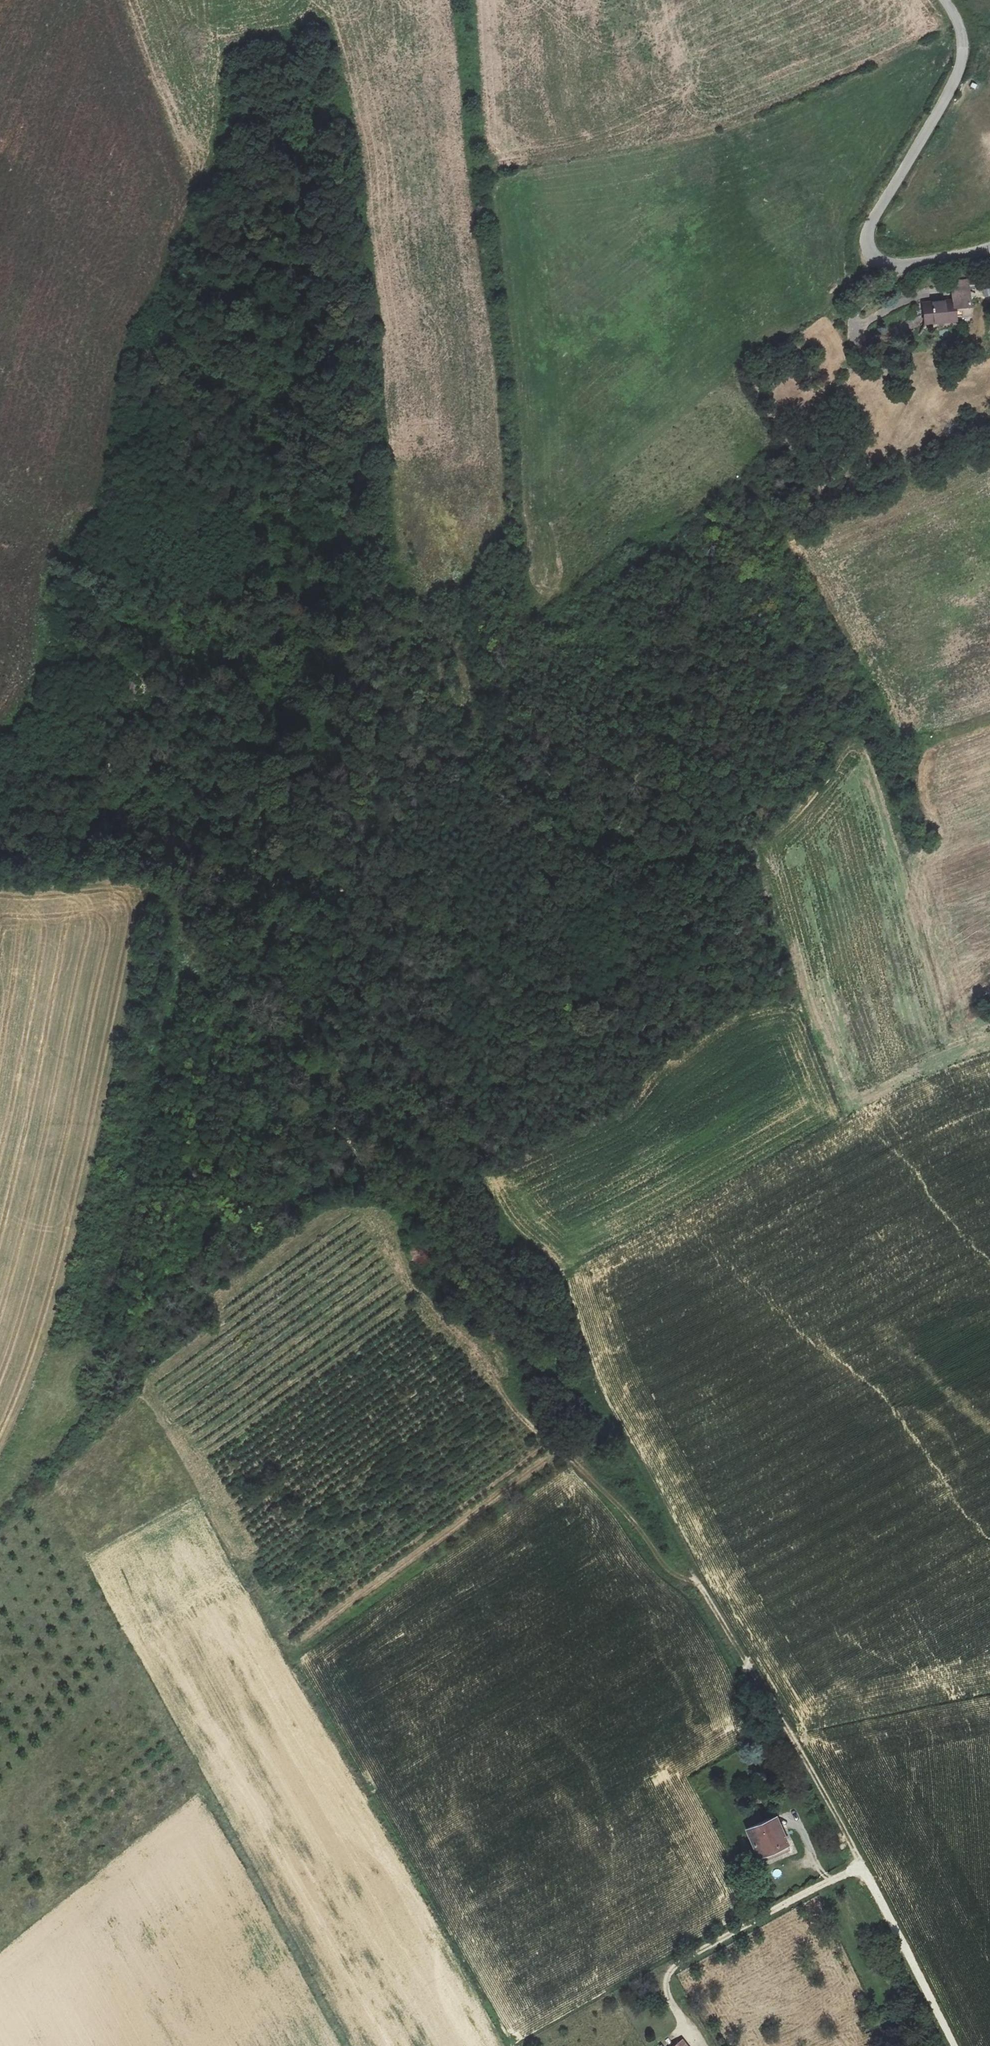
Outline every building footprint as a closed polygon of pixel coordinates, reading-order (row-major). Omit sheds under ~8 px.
[(967,279),(951,280),(953,299),(922,301),(924,320),(954,318),(954,315),(969,314),(967,279)] [(775,1815),(746,1828),(761,1862),(790,1848),(775,1815)] [(670,2045),(687,2045),(680,2038),(670,2045)]
